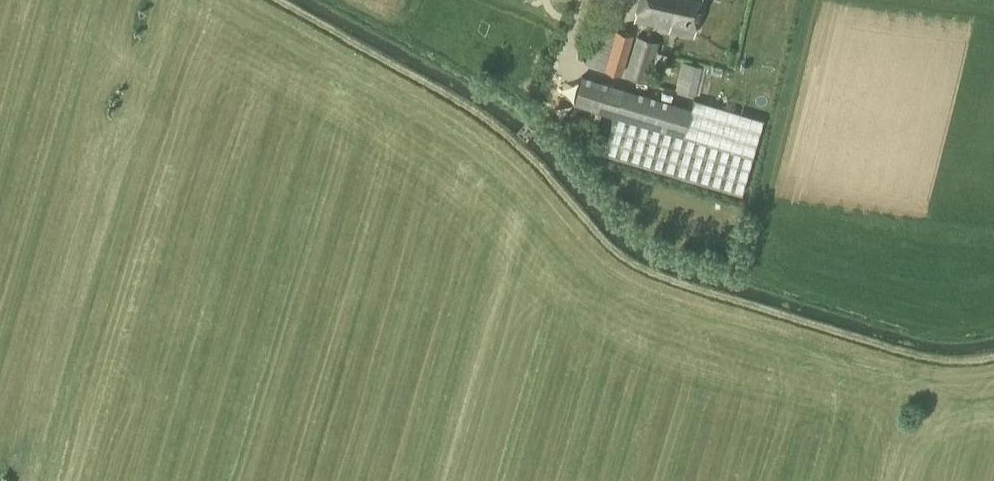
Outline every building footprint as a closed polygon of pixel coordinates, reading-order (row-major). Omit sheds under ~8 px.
[(617,30),(624,0),(602,0),(596,25),(614,30),(613,34),(596,29),(585,62),(622,74),(634,35),(617,30)] [(700,0),(638,0),(634,20),(670,27),(669,31),(693,36),(700,0)] [(647,82),(659,42),(636,36),(624,76),(647,82)] [(695,95),(702,67),(681,62),(674,90),(695,95)] [(691,109),(581,76),(573,103),(613,115),(602,153),(741,194),(763,120),(693,99),(691,109)]
